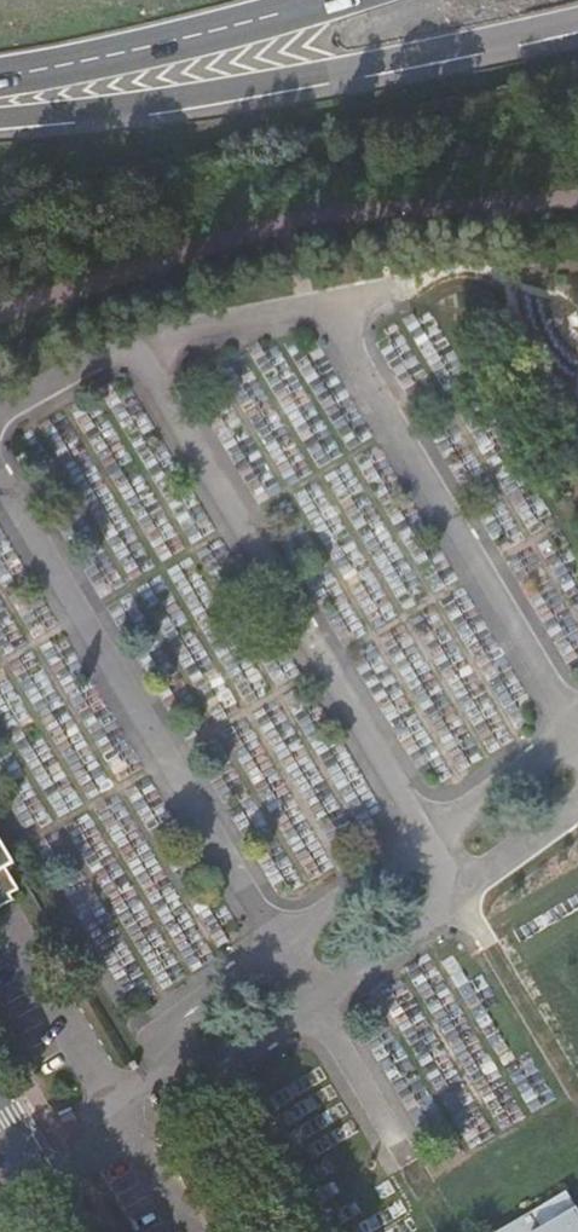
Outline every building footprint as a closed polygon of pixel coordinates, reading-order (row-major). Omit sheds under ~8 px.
[(11,852),(0,834),(0,859),(11,852)] [(9,892),(5,886),(11,883),(0,863),(0,896),(9,892)] [(290,1131),(342,1103),(322,1067),(270,1095),(290,1131)] [(577,1213),(546,1231),(577,1231),(577,1214),(577,1213)] [(532,1216),(503,1231),(541,1231),(532,1216)]
